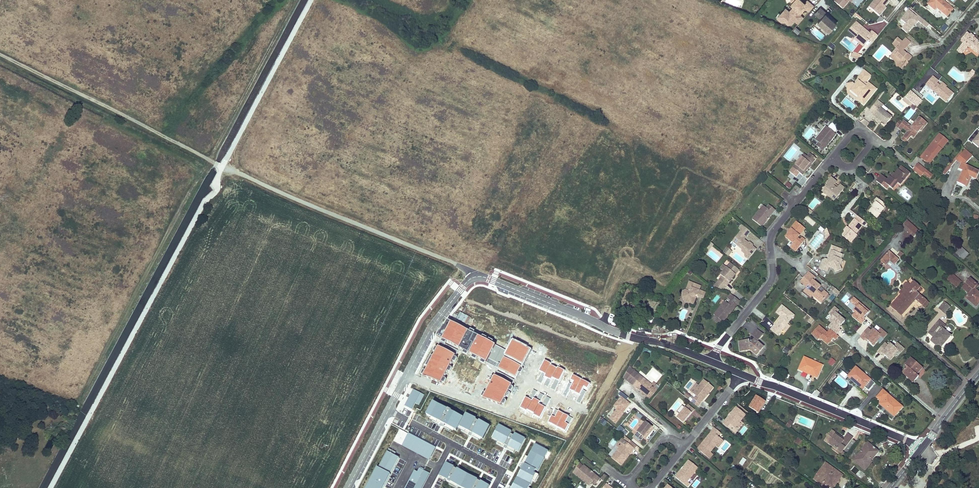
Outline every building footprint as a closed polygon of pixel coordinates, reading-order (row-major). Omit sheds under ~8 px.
[(790,2),(792,3),(790,5),(793,8),(788,13),(795,19),(804,9),(808,13),(813,7),(806,1),(804,4),(803,5),(800,3),(801,2),(799,0),(790,0),(790,2)] [(834,2),(841,10),(850,0),(835,0),(834,2)] [(888,1),(887,0),(875,0),(868,8),(878,16),(881,12),(880,11),(883,7),(888,1)] [(942,0),(931,0),(927,4),(934,10),(936,8),(947,16),(953,9),(942,0)] [(816,17),(822,11),(819,8),(813,15),(816,17)] [(835,25),(830,20),(829,21),(827,20),(828,19),(824,15),(825,14),(822,11),(816,17),(819,20),(816,24),(828,33),(835,25)] [(911,22),(916,16),(910,12),(906,17),(911,22)] [(866,44),(869,47),(876,40),(870,35),(868,38),(865,40),(861,37),(863,34),(853,26),(846,35),(853,41),(851,43),(861,51),(866,44)] [(978,54),(978,53),(978,44),(977,42),(969,36),(967,34),(961,40),(963,43),(958,49),(963,52),(968,46),(978,54)] [(903,42),(898,38),(894,43),(899,47),(898,48),(893,54),(896,56),(894,59),(897,61),(897,63),(897,66),(900,68),(903,68),(905,65),(906,66),(909,63),(908,62),(912,57),(908,54),(907,54),(904,51),(908,47),(903,42)] [(869,75),(862,69),(855,78),(855,79),(852,82),(846,84),(848,95),(850,94),(850,92),(851,92),(859,97),(859,101),(864,104),(876,88),(867,81),(865,83),(864,82),(869,75)] [(925,86),(947,103),(955,93),(941,82),(933,76),(925,86)] [(920,100),(910,91),(905,98),(910,102),(913,104),(915,106),(920,100)] [(850,94),(848,95),(856,101),(859,101),(859,97),(851,92),(850,92),(850,94)] [(884,105),(878,100),(871,109),(876,114),(875,115),(873,118),(878,122),(879,120),(881,122),(886,125),(892,117),(881,108),(884,105)] [(908,120),(915,112),(911,108),(904,116),(908,120)] [(903,122),(900,120),(896,126),(901,131),(903,129),(907,132),(903,137),(908,140),(911,137),(913,139),(918,133),(915,131),(917,128),(920,130),(921,131),(927,123),(919,116),(911,126),(904,120),(903,122)] [(827,128),(826,126),(815,140),(818,142),(816,145),(822,150),(825,147),(823,146),(828,139),(830,141),(835,134),(834,133),(837,129),(837,128),(836,127),(835,125),(834,124),(832,122),(827,128)] [(970,139),(978,146),(978,145),(978,132),(977,130),(970,139)] [(948,140),(939,134),(924,153),(927,155),(923,160),(928,163),(931,159),(929,158),(932,154),(931,153),(937,145),(941,149),(948,140)] [(928,164),(941,149),(937,145),(931,153),(932,154),(929,158),(931,159),(928,163),(928,164)] [(972,156),(964,148),(955,159),(955,160),(961,164),(958,169),(963,171),(957,183),(964,187),(969,176),(971,177),(976,180),(978,173),(978,171),(965,164),(972,156)] [(814,160),(808,155),(805,158),(802,156),(791,169),(800,177),(806,171),(804,169),(809,162),(811,163),(814,160)] [(950,166),(955,160),(955,159),(943,173),(945,174),(951,167),(950,166)] [(919,165),(914,172),(920,177),(923,173),(930,179),(932,176),(919,165)] [(910,173),(901,166),(894,174),(891,178),(890,177),(887,179),(882,175),(877,181),(886,189),(889,186),(890,187),(895,181),(898,183),(900,185),(910,173)] [(836,182),(832,178),(826,185),(828,186),(825,190),(827,192),(826,194),(826,195),(827,196),(828,198),(830,198),(831,197),(832,196),(836,199),(844,188),(840,185),(839,187),(835,184),(836,182)] [(887,206),(877,198),(874,201),(875,201),(876,202),(872,207),(868,212),(877,218),(887,206)] [(775,210),(768,205),(766,208),(763,206),(752,220),(761,227),(767,221),(764,219),(770,212),(772,214),(775,210)] [(862,225),(865,222),(857,216),(850,225),(851,226),(849,228),(848,227),(847,226),(844,231),(845,231),(843,235),(847,239),(850,236),(853,239),(857,234),(856,234),(863,225),(862,225)] [(806,220),(812,225),(815,222),(809,217),(806,220)] [(918,231),(907,221),(902,227),(913,237),(918,231)] [(803,226),(797,222),(791,229),(792,230),(790,233),(786,237),(794,243),(793,244),(799,249),(804,243),(801,240),(798,238),(800,236),(797,234),(803,226)] [(806,229),(803,226),(797,234),(800,236),(806,229)] [(747,235),(740,230),(736,236),(738,237),(736,239),(736,246),(740,249),(740,251),(743,253),(744,257),(747,260),(756,250),(753,247),(752,244),(749,242),(747,243),(743,240),(747,235)] [(842,251),(832,246),(830,252),(831,253),(830,256),(831,257),(830,259),(828,259),(828,260),(825,259),(822,260),(819,269),(827,272),(828,268),(833,269),(834,272),(840,270),(839,266),(838,263),(839,260),(840,260),(842,256),(840,255),(842,251)] [(969,254),(961,247),(956,253),(964,260),(969,254)] [(899,260),(889,251),(880,261),(884,265),(890,259),(895,264),(899,260)] [(739,271),(730,263),(726,268),(723,271),(720,276),(722,277),(718,281),(725,287),(734,277),(733,276),(734,274),(735,275),(739,271)] [(815,278),(808,273),(800,283),(806,288),(806,289),(813,295),(812,296),(821,304),(828,295),(824,292),(821,295),(817,291),(820,287),(813,281),(815,278)] [(956,287),(961,282),(956,277),(951,283),(956,287)] [(901,295),(890,307),(900,316),(915,300),(921,306),(925,301),(915,292),(917,291),(919,288),(911,280),(907,284),(906,283),(904,284),(902,286),(902,288),(903,289),(899,294),(901,295)] [(974,289),(976,286),(970,281),(963,289),(969,294),(965,298),(976,307),(978,303),(978,293),(974,289)] [(700,287),(689,282),(685,291),(682,292),(680,296),(681,296),(680,299),(682,300),(683,304),(682,306),(686,307),(688,306),(692,307),(696,298),(695,297),(697,296),(699,290),(700,287)] [(810,299),(812,296),(813,295),(806,289),(803,292),(810,299)] [(725,301),(714,314),(715,315),(712,319),(719,324),(722,321),(723,322),(729,316),(727,314),(732,307),(734,309),(741,301),(733,294),(731,294),(727,298),(731,300),(728,303),(725,301)] [(944,313),(949,307),(944,303),(939,309),(944,313)] [(630,304),(626,312),(635,316),(638,311),(643,313),(645,308),(638,305),(637,308),(630,304)] [(852,330),(869,309),(864,304),(860,308),(864,312),(860,316),(850,328),(852,330)] [(794,316),(781,306),(776,314),(781,318),(780,320),(779,319),(770,331),(777,337),(794,316)] [(683,308),(679,317),(686,320),(690,312),(683,308)] [(852,330),(871,346),(880,334),(867,323),(864,320),(870,313),(872,311),(869,309),(852,330)] [(867,323),(873,316),(870,313),(864,320),(867,323)] [(506,351),(449,321),(445,326),(444,326),(441,331),(440,331),(438,336),(443,339),(422,376),(441,383),(460,348),(498,369),(483,399),(501,406),(531,350),(512,340),(506,351)] [(822,338),(827,333),(820,327),(816,333),(822,338)] [(941,347),(950,337),(939,327),(933,334),(936,336),(931,341),(935,345),(937,344),(941,347)] [(762,336),(756,331),(752,337),(755,340),(751,345),(749,345),(748,341),(739,343),(740,352),(749,351),(756,356),(763,348),(756,343),(757,341),(762,336)] [(885,341),(877,353),(892,363),(903,347),(897,343),(894,348),(885,341)] [(823,364),(804,356),(800,369),(804,371),(805,368),(819,375),(823,364)] [(832,358),(828,363),(832,367),(836,361),(832,358)] [(917,374),(922,367),(911,358),(905,366),(907,367),(902,373),(907,377),(908,376),(915,381),(919,376),(917,374)] [(875,384),(856,367),(848,377),(856,384),(857,383),(863,389),(864,387),(869,391),(875,384)] [(630,368),(624,378),(627,381),(635,372),(630,368)] [(819,375),(805,368),(804,371),(818,377),(819,375)] [(842,371),(840,375),(845,379),(848,376),(842,371)] [(638,374),(635,372),(627,381),(631,384),(638,374)] [(652,385),(638,374),(631,384),(637,389),(638,387),(645,393),(644,394),(650,399),(658,390),(655,387),(656,385),(654,383),(652,385)] [(713,387),(703,380),(692,393),(695,396),(693,399),(699,404),(702,401),(700,400),(706,393),(708,394),(713,387)] [(425,394),(414,390),(406,406),(412,409),(415,404),(419,405),(425,394)] [(885,409),(894,416),(902,407),(883,391),(877,398),(881,402),(880,403),(886,408),(885,409)] [(631,404),(621,397),(614,406),(617,409),(609,418),(616,423),(631,404)] [(434,402),(427,415),(431,417),(434,419),(441,422),(440,425),(444,427),(445,425),(452,428),(458,431),(460,427),(463,428),(470,432),(469,435),(470,435),(472,436),(474,434),(481,437),(484,439),(491,426),(480,421),(480,422),(476,420),(477,419),(467,414),(464,418),(452,412),(453,411),(448,409),(448,410),(434,402)] [(687,404),(677,417),(683,423),(687,418),(686,418),(687,416),(688,417),(694,410),(687,404)] [(730,425),(734,427),(745,414),(736,406),(731,412),(732,414),(727,421),(725,419),(722,423),(728,428),(730,425)] [(646,421),(635,435),(641,440),(647,433),(647,432),(648,430),(649,431),(652,426),(646,421)] [(493,438),(496,440),(505,445),(504,447),(505,448),(507,449),(509,447),(516,450),(519,452),(526,439),(516,434),(514,436),(511,434),(512,432),(500,425),(493,438)] [(720,433),(713,428),(711,431),(713,433),(707,439),(706,438),(697,449),(709,459),(713,454),(710,452),(721,439),(717,437),(720,433)] [(844,439),(832,431),(825,441),(833,447),(841,452),(841,451),(843,453),(846,455),(856,441),(851,438),(852,437),(847,434),(844,439)] [(436,448),(409,434),(403,445),(430,460),(436,448)] [(617,452),(612,458),(621,465),(627,459),(625,457),(630,451),(632,452),(635,448),(622,439),(614,449),(617,452)] [(878,452),(868,443),(853,461),(865,470),(871,462),(870,461),(878,452)] [(536,445),(529,457),(526,464),(522,462),(520,466),(524,468),(513,487),(510,486),(509,487),(529,487),(533,481),(536,475),(534,474),(536,470),(538,471),(549,451),(544,448),(536,445)] [(841,452),(833,447),(832,448),(841,455),(843,453),(841,451),(841,452)] [(391,474),(390,474),(390,472),(392,473),(400,458),(395,455),(397,452),(389,449),(380,467),(381,467),(381,469),(379,468),(370,486),(369,487),(384,487),(391,474)] [(700,465),(691,458),(685,464),(687,466),(682,473),(680,471),(677,475),(684,480),(686,477),(689,479),(700,465)] [(447,463),(440,476),(441,477),(447,480),(448,480),(447,481),(450,483),(452,483),(452,482),(458,486),(461,487),(468,475),(458,469),(457,470),(454,468),(455,467),(447,463)] [(825,463),(822,468),(824,470),(818,478),(826,484),(831,487),(833,487),(836,483),(834,481),(836,478),(839,480),(842,475),(825,463)] [(590,471),(584,466),(577,475),(590,486),(593,483),(596,485),(601,479),(598,476),(596,478),(589,472),(590,471)] [(818,478),(824,470),(822,468),(814,479),(824,486),(826,484),(818,478)] [(406,487),(423,487),(430,474),(425,471),(423,474),(418,472),(415,471),(406,487)] [(490,486),(482,482),(482,483),(479,481),(479,480),(468,475),(461,487),(462,487),(489,487),(490,486)]
